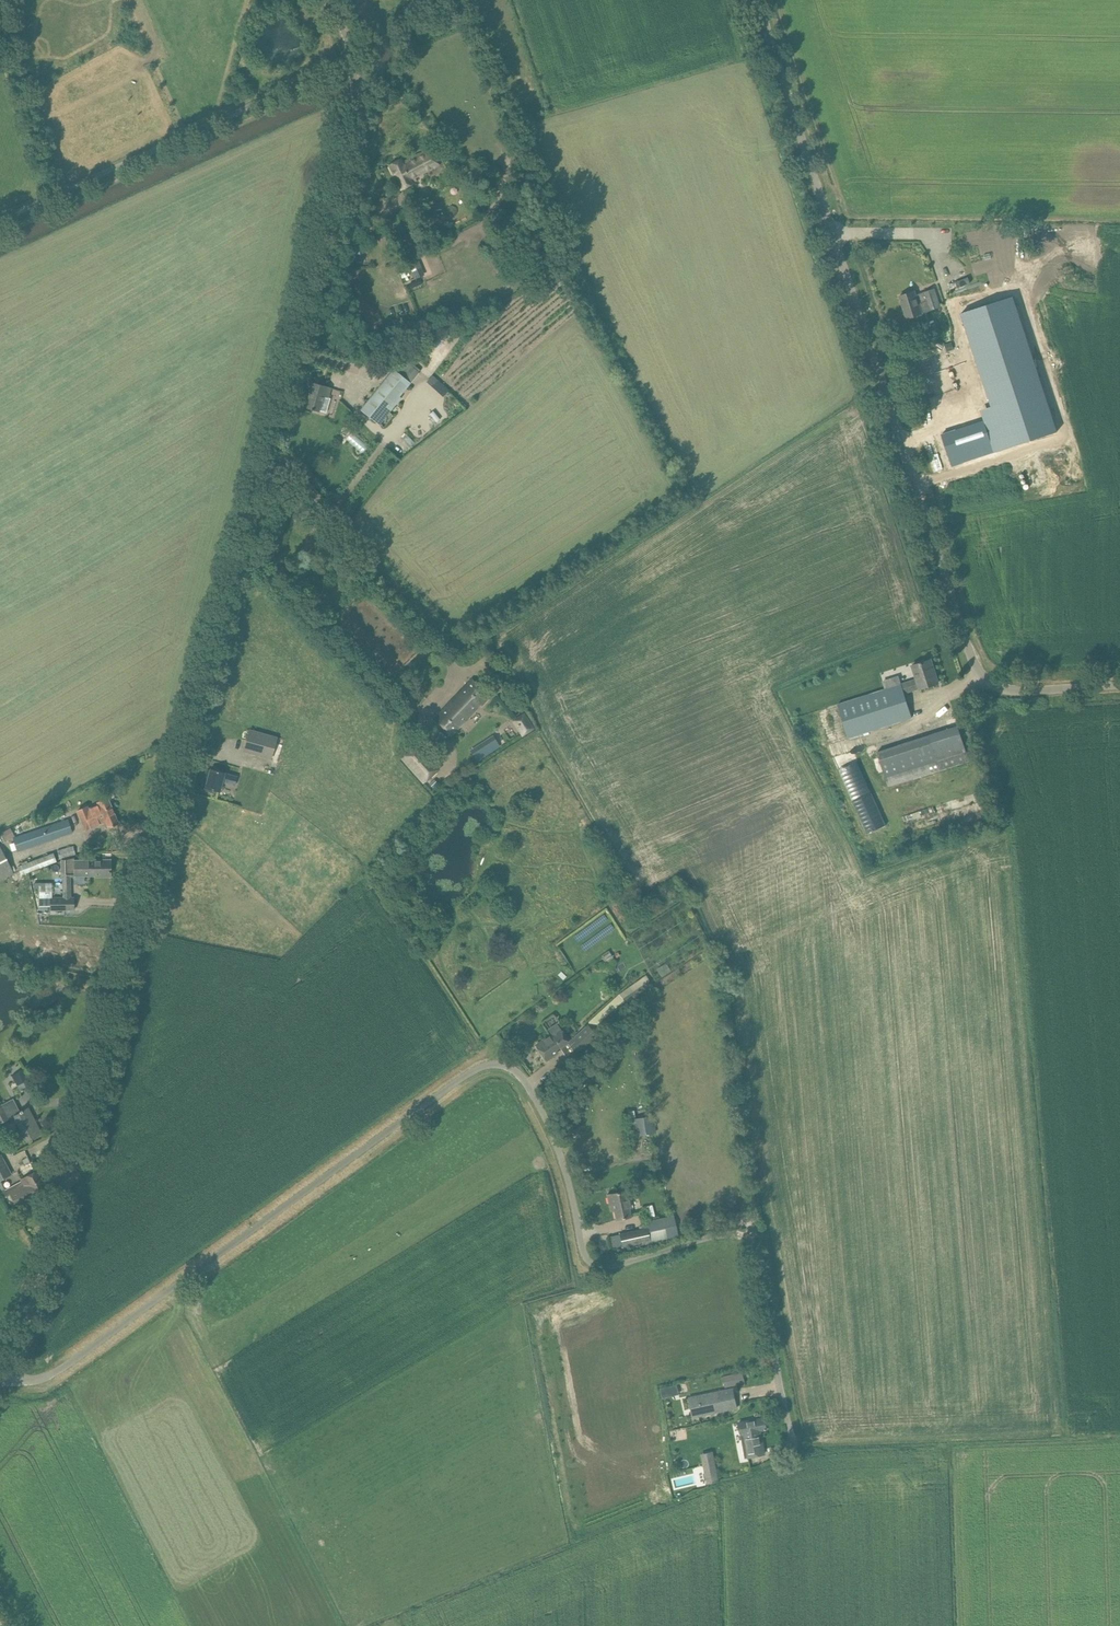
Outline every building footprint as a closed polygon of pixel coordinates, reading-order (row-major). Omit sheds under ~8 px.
[(403,159),(390,165),(401,189),(417,181),(415,179),(439,166),(430,147),(404,161),(403,159)] [(413,247),(404,251),(410,267),(415,277),(424,273),(421,265),(413,247)] [(907,319),(922,314),(921,313),(939,307),(933,289),(924,292),(915,295),(914,291),(899,296),(907,319)] [(1013,296),(961,313),(991,406),(995,417),(984,421),(994,452),(1057,431),(1013,296)] [(951,342),(945,344),(948,351),(954,350),(951,342)] [(394,368),(361,410),(379,425),(401,398),(399,396),(411,382),(394,368)] [(428,380),(444,396),(450,389),(434,374),(428,380)] [(331,388),(313,383),(305,407),(319,411),(326,413),(331,398),(328,397),(331,388)] [(942,434),(952,466),(994,452),(984,421),(942,434)] [(911,666),(915,679),(919,689),(920,688),(920,689),(938,683),(930,660),(911,666)] [(452,737),(490,697),(472,679),(434,719),(452,737)] [(915,679),(839,704),(850,737),(912,718),(904,694),(919,689),(915,679)] [(526,714),(515,721),(523,735),(534,728),(526,714)] [(948,730),(877,752),(885,777),(937,760),(940,770),(969,761),(958,726),(948,730)] [(244,751),(272,758),(277,737),(249,730),(244,751)] [(418,744),(401,758),(423,783),(440,769),(418,744)] [(868,834),(886,827),(860,760),(842,768),(868,834)] [(210,769),(208,778),(205,777),(202,789),(211,792),(212,789),(220,791),(222,783),(234,786),(237,776),(210,769)] [(118,823),(108,798),(97,803),(98,804),(89,808),(88,806),(76,810),(85,830),(105,822),(108,827),(118,823)] [(72,832),(68,818),(12,837),(17,850),(72,832)] [(76,854),(73,845),(57,850),(60,859),(76,854)] [(14,874),(0,846),(0,881),(14,874)] [(56,862),(53,853),(18,866),(21,875),(56,862)] [(95,875),(95,876),(111,876),(110,860),(88,860),(74,860),(75,875),(95,875)] [(52,884),(35,885),(35,892),(39,892),(39,895),(39,910),(50,910),(74,910),(74,897),(71,897),(63,897),(52,898),(52,895),(52,884)] [(607,963),(614,958),(609,952),(602,958),(607,963)] [(656,969),(661,977),(671,970),(666,963),(656,969)] [(572,1046),(578,1052),(597,1035),(595,1033),(627,1003),(654,986),(646,975),(618,994),(586,1024),(589,1026),(574,1040),(576,1042),(572,1046)] [(80,976),(77,984),(85,986),(85,987),(88,988),(91,979),(80,976)] [(616,1025),(621,1032),(632,1025),(628,1018),(616,1025)] [(569,1041),(557,1025),(550,1030),(553,1035),(537,1046),(547,1061),(553,1057),(554,1058),(555,1056),(555,1055),(559,1053),(556,1048),(561,1045),(562,1046),(569,1041)] [(32,1082),(24,1068),(12,1075),(19,1089),(32,1082)] [(8,1117),(1,1103),(0,1104),(0,1121),(8,1117)] [(27,1141),(41,1134),(28,1108),(23,1111),(20,1111),(14,1114),(21,1128),(11,1133),(15,1141),(25,1136),(27,1141)] [(626,1136),(656,1133),(653,1115),(624,1120),(626,1136)] [(1,1154),(0,1154),(0,1180),(1,1180),(12,1174),(1,1154)] [(50,1195),(36,1171),(21,1179),(24,1184),(9,1192),(16,1205),(37,1194),(40,1201),(50,1195)] [(0,1180),(0,1189),(3,1196),(8,1193),(6,1189),(1,1180),(0,1180)] [(617,1219),(630,1216),(628,1208),(632,1208),(628,1190),(607,1194),(610,1206),(614,1205),(617,1219)] [(655,1215),(652,1205),(642,1207),(644,1218),(655,1215)] [(639,1230),(620,1234),(623,1246),(639,1242),(641,1252),(652,1249),(651,1244),(650,1240),(653,1239),(650,1227),(639,1230)] [(611,1248),(621,1246),(618,1234),(608,1237),(611,1248)] [(743,1372),(723,1376),(725,1387),(745,1383),(743,1372)] [(661,1387),(664,1397),(680,1394),(678,1384),(661,1387)] [(733,1388),(690,1397),(694,1417),(737,1407),(733,1388)] [(748,1421),(738,1423),(740,1432),(742,1440),(745,1458),(748,1458),(764,1454),(761,1430),(766,1429),(764,1418),(755,1420),(748,1421)] [(713,1450),(701,1453),(707,1484),(719,1481),(713,1450)]
